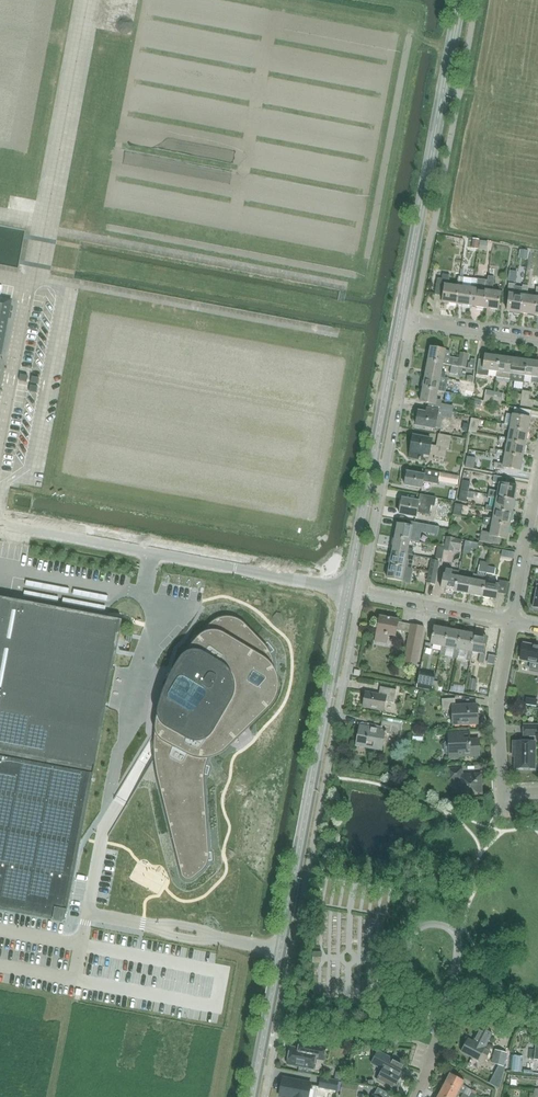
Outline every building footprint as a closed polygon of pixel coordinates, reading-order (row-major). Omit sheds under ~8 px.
[(488,242),(480,240),(479,250),(487,251),(488,242)] [(530,248),(520,246),(518,255),(528,257),(530,248)] [(458,287),(456,287),(448,286),(450,275),(442,274),(442,279),(437,278),(435,295),(443,296),(442,303),(456,304),(458,287)] [(470,306),(472,289),(470,289),(471,279),(464,277),(458,276),(456,287),(458,287),(456,304),(470,306)] [(486,280),(484,291),(486,291),(484,308),(498,310),(500,293),(492,292),(494,277),(488,276),(487,280),(486,280)] [(484,308),(486,291),(484,291),(486,280),(478,279),(472,278),(471,279),(470,289),(472,289),(470,306),(484,308)] [(521,313),(523,296),(521,296),(522,287),(514,286),(514,284),(509,284),(507,295),(509,295),(507,312),(513,312),(514,314),(520,315),(521,313)] [(537,298),(535,298),(526,297),(528,286),(522,285),(522,287),(521,296),(523,296),(521,313),(528,314),(528,316),(534,317),(535,315),(537,298)] [(8,302),(0,301),(0,346),(8,302)] [(430,347),(427,361),(442,364),(451,366),(452,358),(449,357),(450,352),(445,351),(445,350),(430,347)] [(459,359),(452,358),(451,366),(457,367),(458,366),(466,368),(468,355),(460,353),(459,359)] [(495,372),(497,357),(497,354),(492,353),(491,356),(485,355),(484,360),(478,360),(476,375),(482,376),(482,375),(488,376),(489,371),(495,372)] [(511,374),(512,358),(497,357),(495,372),(497,372),(496,378),(510,380),(511,374)] [(524,376),(526,360),(512,358),(511,374),(510,380),(523,381),(524,376)] [(526,360),(524,376),(532,377),(531,382),(537,383),(537,362),(526,360)] [(441,371),(442,364),(427,361),(425,375),(445,378),(446,372),(441,371)] [(447,378),(445,378),(425,375),(422,388),(437,391),(445,392),(447,378)] [(436,398),(437,391),(422,388),(420,402),(429,404),(429,407),(453,411),(454,405),(442,403),(443,399),(436,398)] [(530,392),(522,391),(520,406),(533,408),(534,400),(529,400),(530,392)] [(451,402),(453,393),(446,392),(445,401),(451,402)] [(492,403),(493,396),(485,395),(484,401),(492,403)] [(502,398),(493,396),(492,403),(501,404),(502,398)] [(482,402),(475,400),(473,408),(480,409),(482,402)] [(418,411),(417,414),(416,414),(414,420),(416,421),(415,426),(433,430),(434,428),(440,429),(443,418),(451,419),(453,411),(429,407),(427,407),(426,413),(418,411)] [(501,429),(509,431),(510,428),(528,432),(532,410),(514,407),(512,415),(507,413),(504,424),(502,424),(501,429)] [(479,419),(471,418),(468,432),(476,433),(479,419)] [(525,445),(528,432),(510,428),(509,431),(508,438),(499,437),(498,442),(507,444),(508,441),(525,445)] [(448,449),(450,436),(438,434),(434,455),(444,456),(445,448),(448,449)] [(428,455),(430,439),(414,436),(409,457),(420,459),(421,453),(428,455)] [(522,458),(525,445),(508,441),(507,444),(506,452),(497,450),(496,455),(505,457),(505,454),(522,458)] [(520,471),(522,458),(505,454),(505,457),(503,464),(494,463),(493,467),(503,469),(503,467),(520,471)] [(476,458),(467,456),(465,467),(474,469),(476,458)] [(457,485),(459,477),(440,473),(440,472),(425,469),(424,475),(406,471),(404,485),(422,488),(423,481),(438,484),(439,481),(457,485)] [(487,498),(496,500),(497,497),(514,500),(517,487),(506,485),(507,478),(494,476),(493,483),(499,484),(497,494),(488,493),(487,498)] [(469,491),(470,482),(462,480),(460,490),(468,491),(469,491)] [(466,502),(468,491),(460,490),(458,501),(466,502)] [(434,506),(435,498),(420,496),(419,502),(402,499),(399,514),(416,517),(417,512),(429,514),(430,505),(434,506)] [(512,513),(514,500),(497,497),(496,500),(495,507),(486,505),(485,511),(494,512),(494,510),(512,513)] [(463,505),(455,504),(453,515),(461,516),(463,505)] [(509,526),(512,513),(494,510),(494,512),(492,520),(484,518),(482,524),(491,525),(492,523),(509,526)] [(507,540),(509,526),(492,523),(491,525),(490,534),(481,532),(479,541),(499,545),(500,538),(507,540)] [(397,524),(395,537),(410,540),(412,526),(397,524)] [(408,549),(410,540),(395,537),(392,551),(412,555),(413,550),(408,549)] [(446,537),(444,547),(444,550),(453,552),(454,548),(460,549),(462,540),(446,537)] [(442,560),(444,550),(444,547),(438,546),(435,559),(442,560)] [(412,555),(392,551),(389,565),(412,569),(414,560),(415,560),(415,556),(412,555)] [(431,559),(428,572),(437,574),(440,561),(431,559)] [(412,569),(389,565),(387,578),(409,583),(412,569)] [(486,574),(488,567),(479,565),(478,572),(486,574)] [(496,569),(488,567),(486,574),(495,575),(496,569)] [(454,592),(457,577),(458,572),(445,569),(444,574),(441,589),(454,592)] [(435,585),(437,574),(428,572),(426,583),(435,585)] [(468,595),(471,579),(457,577),(454,592),(468,595)] [(482,597),(485,582),(471,579),(468,595),(482,597)] [(498,585),(485,582),(482,597),(495,600),(498,585)] [(64,922),(122,620),(0,597),(0,910),(64,922)] [(416,665),(424,627),(411,624),(409,625),(398,623),(398,620),(379,616),(376,633),(377,633),(375,642),(386,644),(388,635),(395,636),(396,630),(409,633),(403,662),(416,665)] [(155,727),(154,732),(154,734),(154,759),(155,760),(158,782),(160,791),(165,808),(181,875),(181,876),(182,877),(183,878),(183,879),(184,879),(185,880),(186,880),(187,880),(188,881),(189,881),(190,880),(192,880),(193,879),(197,876),(200,874),(201,873),(203,872),(203,871),(204,870),(205,869),(206,867),(207,866),(208,864),(208,862),(209,861),(209,859),(209,857),(209,856),(208,831),(207,822),(207,821),(207,815),(206,807),(206,800),(205,793),(205,789),(205,786),(204,783),(204,780),(204,777),(205,775),(205,773),(205,772),(206,769),(206,767),(207,765),(207,763),(208,760),(209,759),(211,758),(213,758),(215,757),(218,756),(220,755),(222,754),(229,748),(269,709),(270,708),(272,706),(273,704),(274,702),(275,701),(276,698),(277,696),(278,694),(278,692),(279,690),(279,688),(278,678),(275,669),(274,666),(274,663),(274,661),(273,659),(273,658),(272,656),(272,655),(271,653),(270,652),(270,651),(269,650),(268,648),(265,645),(261,640),(256,635),(253,632),(249,628),(246,624),(244,623),(243,622),(241,621),(239,620),(237,619),(235,618),(234,617),(232,617),(230,617),(229,617),(227,617),(225,617),(224,617),(222,617),(220,618),(219,618),(217,619),(215,620),(214,621),(212,622),(210,623),(209,625),(197,638),(191,645),(190,647),(189,648),(186,651),(186,652),(185,653),(183,656),(181,658),(179,661),(177,664),(176,666),(174,669),(173,671),(171,675),(168,680),(166,685),(165,687),(164,691),(162,696),(161,700),(160,703),(159,706),(158,710),(157,713),(156,717),(156,722),(155,727)] [(442,646),(440,655),(445,656),(447,647),(444,646),(447,629),(434,627),(430,644),(442,646)] [(447,647),(454,648),(453,657),(458,658),(460,649),(457,649),(460,631),(447,629),(444,646),(447,647)] [(460,649),(467,650),(466,660),(471,661),(473,651),(470,651),(473,634),(460,631),(457,649),(460,649)] [(478,662),(483,663),(485,654),(483,653),(486,636),(473,634),(470,651),(473,651),(480,653),(478,662)] [(520,660),(537,663),(537,646),(524,644),(520,660)] [(420,673),(418,682),(426,684),(428,674),(420,673)] [(477,679),(469,678),(467,689),(475,691),(477,679)] [(394,703),(396,690),(380,687),(378,694),(365,692),(362,707),(383,711),(385,702),(394,703)] [(453,725),(478,723),(477,705),(456,707),(455,698),(442,699),(442,710),(452,709),(453,725)] [(398,735),(400,724),(382,721),(381,729),(359,725),(356,746),(382,750),(385,733),(398,735)] [(537,736),(537,725),(523,725),(522,736),(537,737),(537,736)] [(450,757),(480,755),(479,739),(464,740),(464,732),(448,733),(450,757)] [(534,768),(534,742),(513,742),(513,751),(516,751),(515,768),(534,768)] [(462,793),(481,792),(481,774),(462,775),(462,768),(448,769),(449,780),(459,780),(459,783),(462,783),(462,793)] [(322,952),(313,952),(313,963),(322,963),(322,952)] [(488,1056),(482,1053),(485,1048),(485,1047),(492,1034),(480,1028),(473,1041),(468,1039),(461,1052),(478,1061),(484,1064),(488,1056)] [(287,1055),(286,1061),(288,1062),(287,1064),(311,1069),(313,1069),(315,1058),(323,1060),(324,1056),(326,1047),(311,1044),(305,1043),(300,1042),(298,1049),(290,1048),(289,1055),(287,1055)] [(503,1066),(506,1053),(495,1050),(492,1063),(503,1066)] [(378,1052),(374,1059),(372,1062),(384,1068),(377,1081),(394,1090),(402,1074),(395,1070),(399,1063),(378,1052)] [(510,1071),(519,1071),(520,1056),(511,1055),(510,1071)] [(344,1071),(339,1070),(336,1071),(334,1078),(341,1080),(344,1071)] [(462,1085),(464,1082),(449,1074),(444,1084),(458,1092),(459,1091),(463,1093),(462,1094),(469,1096),(475,1096),(476,1094),(471,1092),(472,1090),(462,1085)] [(311,1083),(283,1078),(279,1096),(283,1096),(308,1096),(311,1083)] [(336,1091),(338,1081),(322,1078),(320,1088),(336,1091)] [(359,1085),(343,1082),(341,1092),(357,1095),(359,1085)] [(458,1092),(444,1084),(438,1095),(442,1096),(456,1096),(458,1092)]
